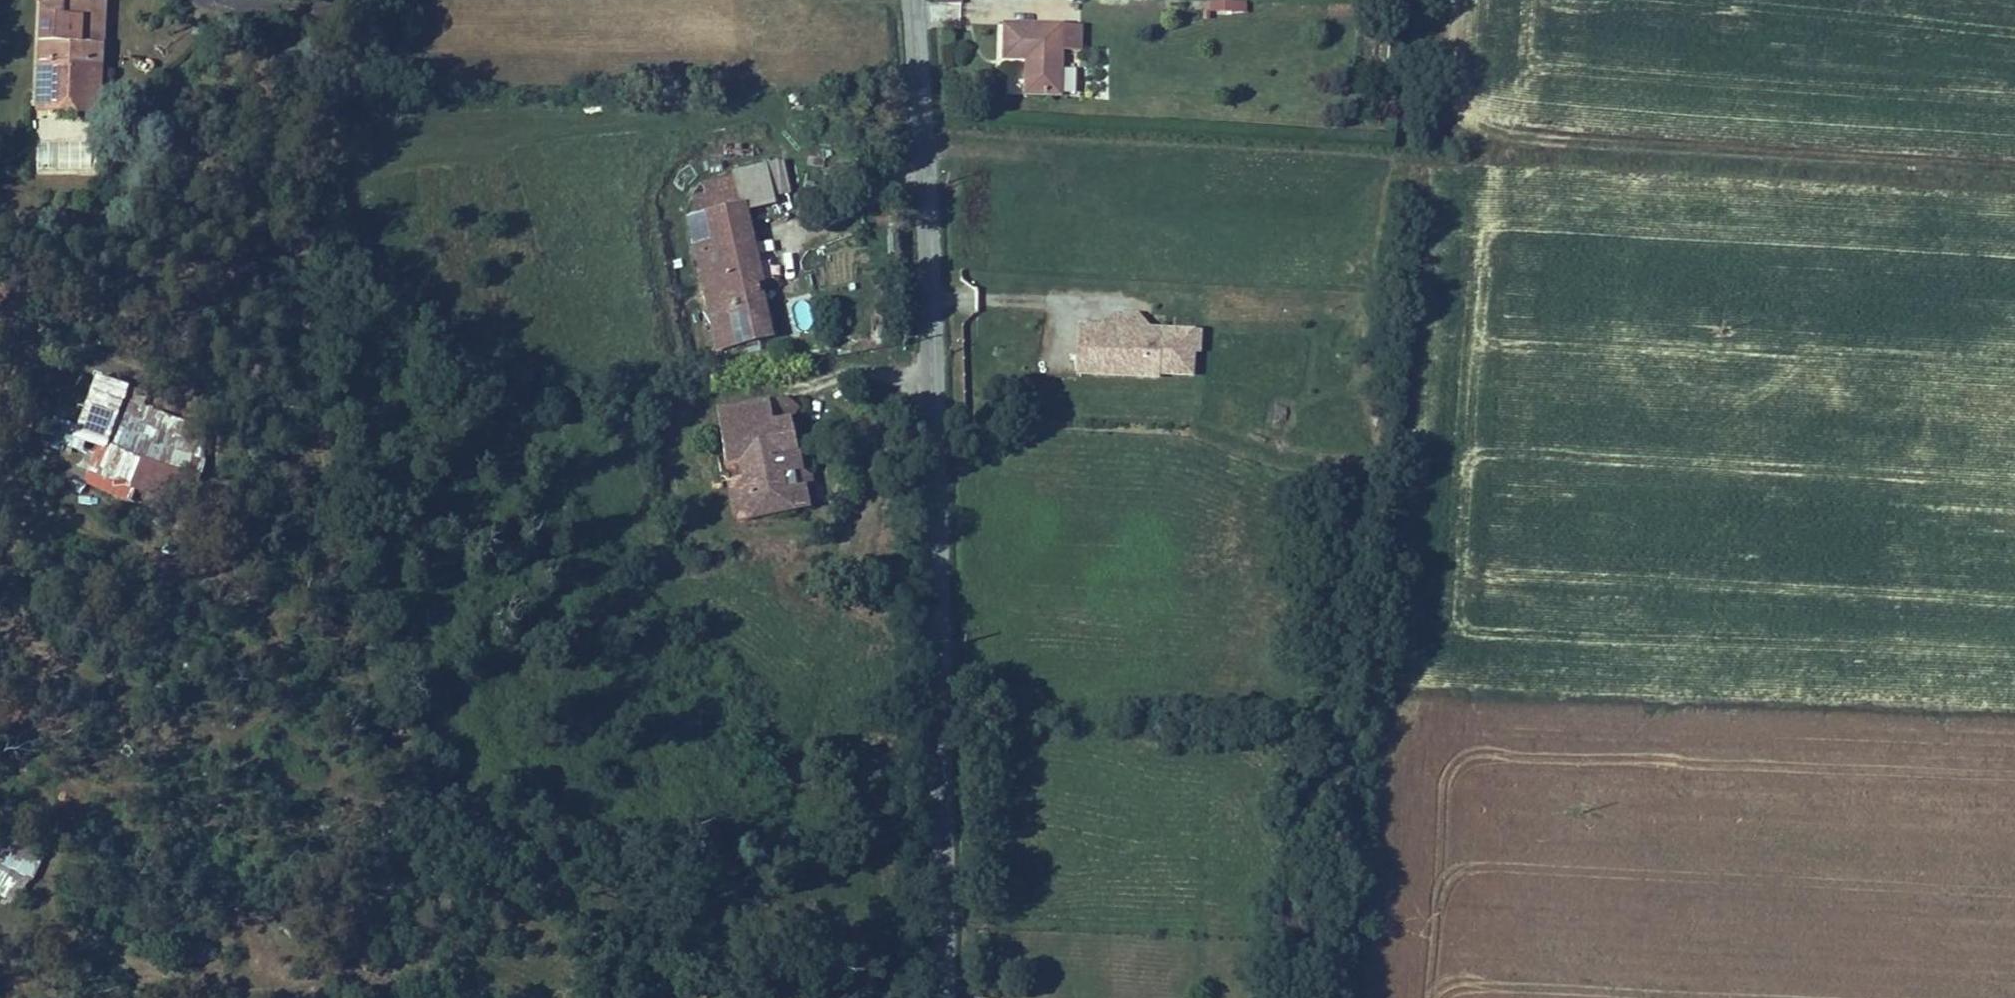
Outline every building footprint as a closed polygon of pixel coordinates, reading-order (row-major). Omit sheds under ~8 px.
[(39,72),(103,75),(105,20),(94,20),(96,0),(43,0),(39,72)] [(105,20),(106,0),(96,0),(94,20),(105,20)] [(1245,0),(1211,0),(1210,11),(1245,12),(1245,0)] [(1070,21),(1012,21),(1012,53),(1032,54),(1032,95),(1069,95),(1070,21)] [(103,75),(39,72),(38,91),(103,94),(103,75)] [(35,119),(36,174),(94,173),(93,118),(35,119)] [(688,211),(718,340),(771,328),(733,172),(705,178),(708,188),(691,193),(695,209),(688,211)] [(1074,374),(1196,380),(1199,323),(1077,316),(1074,374)] [(90,370),(75,422),(53,416),(46,439),(90,451),(82,478),(154,499),(157,487),(177,492),(198,421),(121,399),(127,381),(90,370)] [(717,410),(736,521),(810,508),(806,489),(813,476),(802,469),(791,418),(797,406),(781,397),(717,410)] [(30,877),(43,852),(8,835),(0,852),(0,862),(30,877)]
